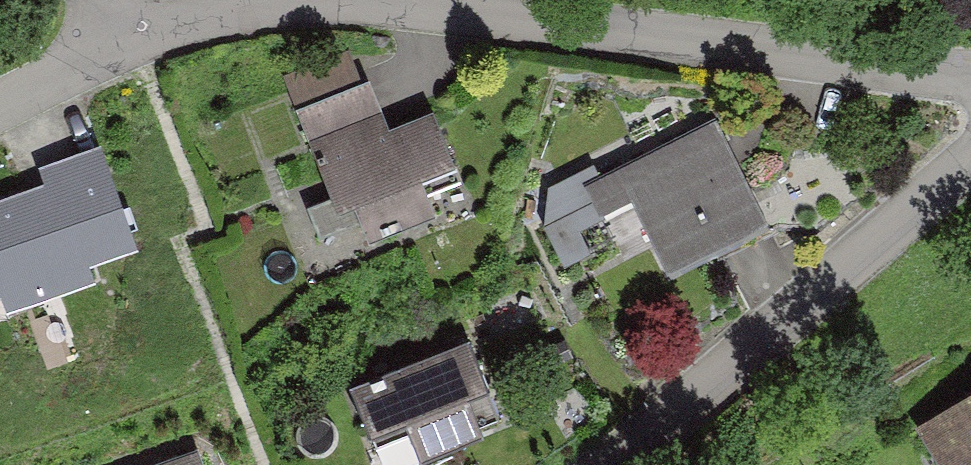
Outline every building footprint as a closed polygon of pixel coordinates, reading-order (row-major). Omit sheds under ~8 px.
[(371,72),(295,101),(335,203),(357,195),(371,229),(436,204),(422,169),(454,156),(434,105),(390,122),(371,72)] [(716,115),(585,182),(599,210),(633,193),(668,260),(765,211),(716,115)] [(0,198),(0,287),(4,286),(10,303),(91,272),(84,254),(131,236),(95,141),(45,161),(51,178),(0,198)] [(468,331),(350,377),(368,425),(406,411),(421,449),(482,425),(467,386),(487,379),(468,331)] [(912,429),(935,464),(955,464),(957,464),(970,464),(970,392),(912,429)] [(134,464),(206,464),(198,442),(134,464)]
